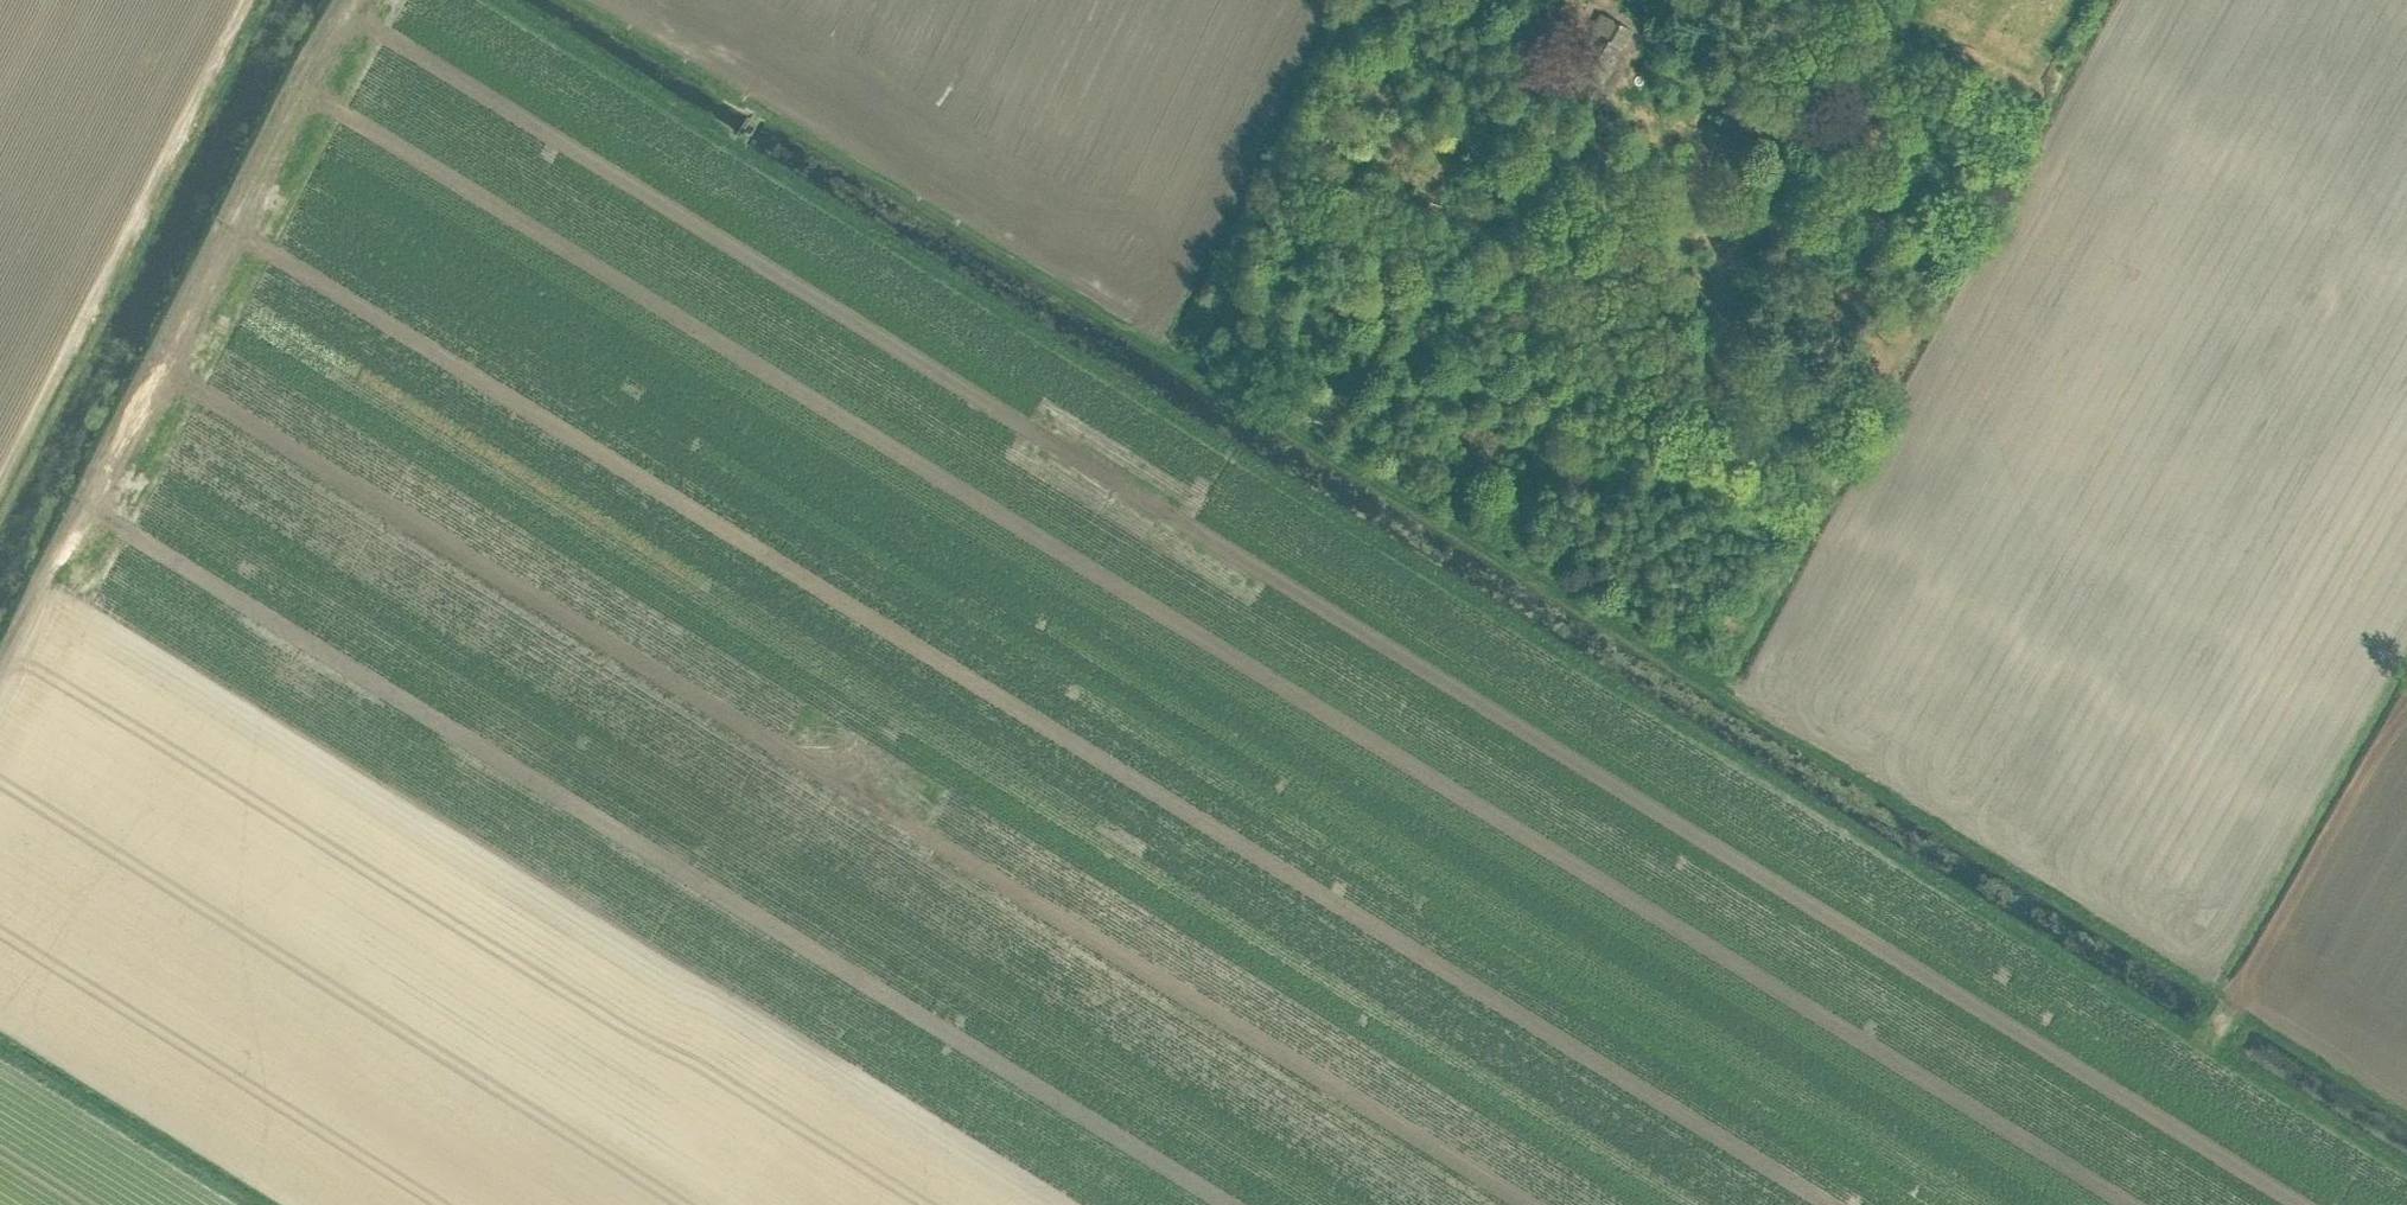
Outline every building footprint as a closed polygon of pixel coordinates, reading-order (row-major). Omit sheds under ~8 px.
[(1621,49),(1632,30),(1600,12),(1590,30),(1595,33),(1592,38),(1589,37),(1572,65),(1602,82),(1617,56),(1611,53),(1615,46),(1621,49)] [(1536,71),(1546,54),(1533,47),(1538,38),(1524,30),(1509,55),(1536,71)]
